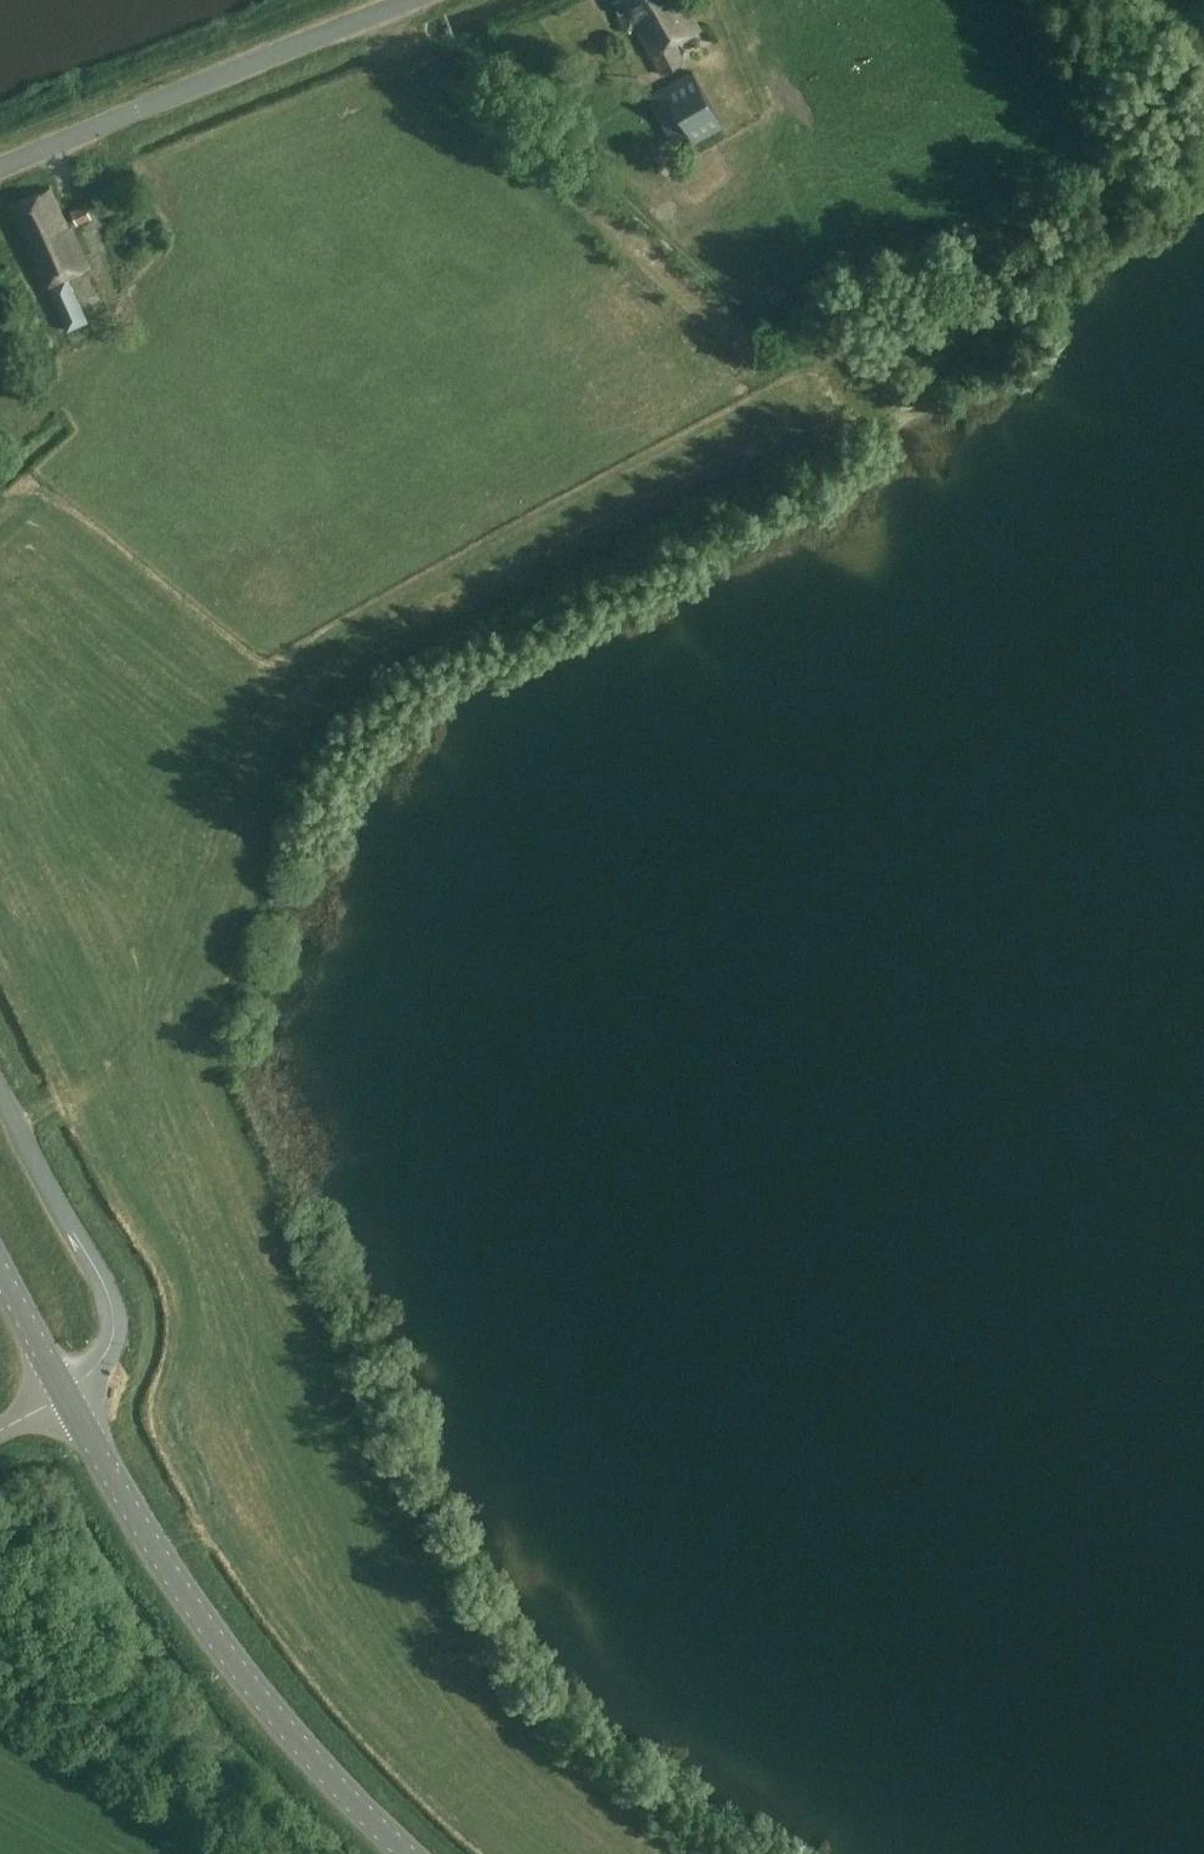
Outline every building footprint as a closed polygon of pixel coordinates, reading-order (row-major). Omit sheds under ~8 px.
[(614,3),(628,29),(636,25),(650,55),(652,54),(662,74),(687,61),(676,40),(699,28),(684,0),(619,0),(614,3)] [(692,71),(646,96),(672,144),(691,133),(697,143),(724,127),(692,71)] [(87,321),(67,276),(88,267),(70,228),(69,228),(50,188),(11,205),(24,232),(25,232),(32,245),(26,248),(43,287),(47,285),(68,330),(87,321)]
